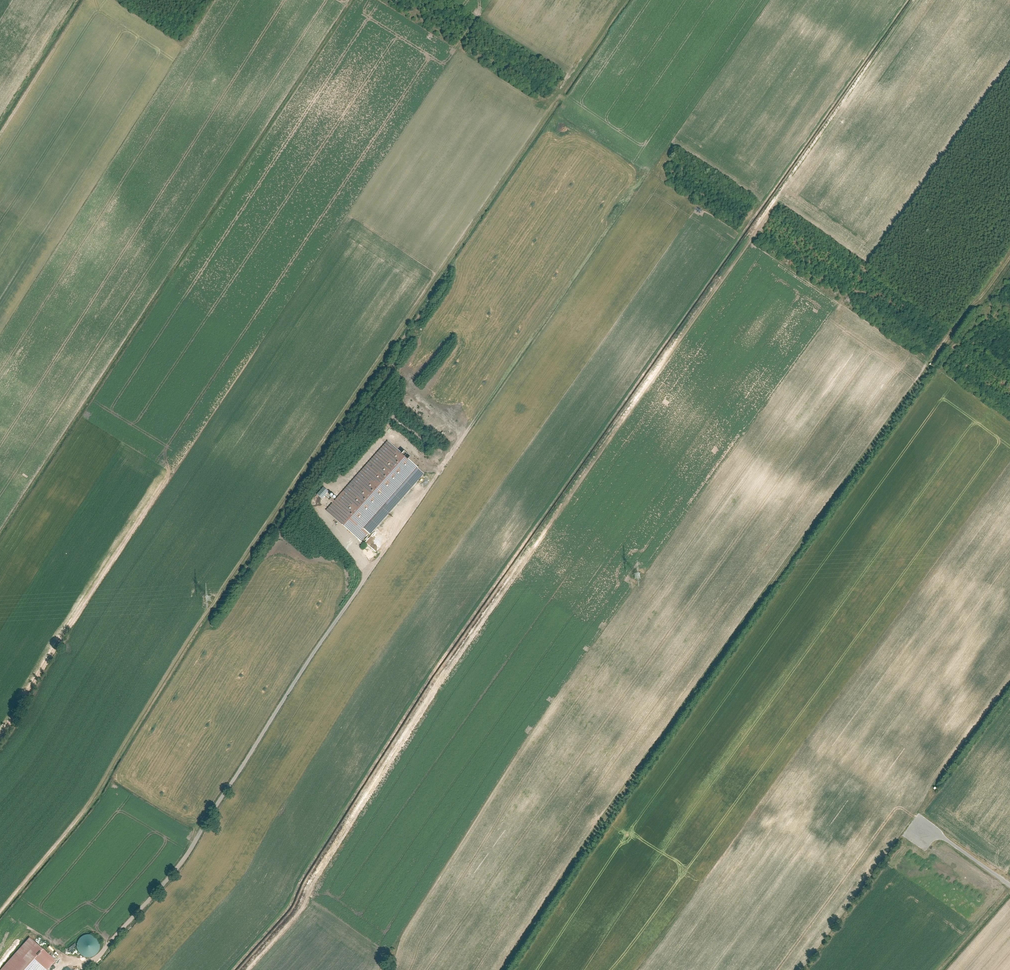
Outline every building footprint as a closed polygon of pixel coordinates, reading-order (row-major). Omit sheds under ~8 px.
[(388,440),(326,510),(362,542),(369,533),(365,529),(419,467),(388,440)] [(322,499),(328,491),(323,487),(317,495),(322,499)] [(100,949),(100,945),(100,941),(97,938),(94,935),(91,934),(86,934),(83,935),(80,938),(77,941),(76,945),(77,949),(79,952),(81,955),(84,957),(88,958),(92,957),(95,955),(98,953),(100,949)] [(30,936),(0,969),(49,969),(57,961),(30,936)]
